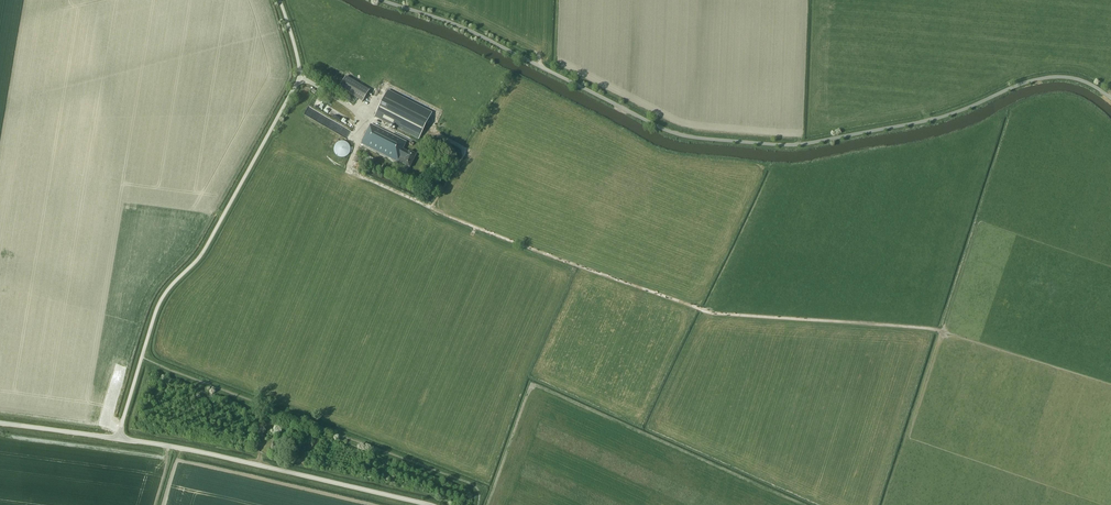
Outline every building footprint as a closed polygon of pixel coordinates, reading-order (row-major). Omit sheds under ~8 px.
[(346,76),(339,88),(363,102),(369,90),(346,76)] [(375,116),(419,138),(432,113),(387,91),(375,116)] [(403,149),(407,142),(371,124),(361,144),(396,161),(396,163),(402,166),(403,165),(410,168),(416,155),(409,151),(409,152),(403,149)] [(339,158),(342,158),(345,158),(347,156),(349,155),(350,152),(350,150),(350,147),(349,145),(347,143),(345,142),(342,141),(339,142),(337,143),(335,145),(334,147),(334,150),(334,152),(335,155),(337,156),(339,158)] [(365,160),(372,164),(374,162),(370,160),(371,159),(370,158),(370,157),(367,155),(366,157),(364,156),(360,162),(363,163),(365,160)] [(307,445),(305,444),(308,436),(303,434),(299,445),(294,443),(292,448),(297,450),(298,448),(305,451),(307,445)] [(282,454),(285,447),(273,442),(270,450),(282,454)]
